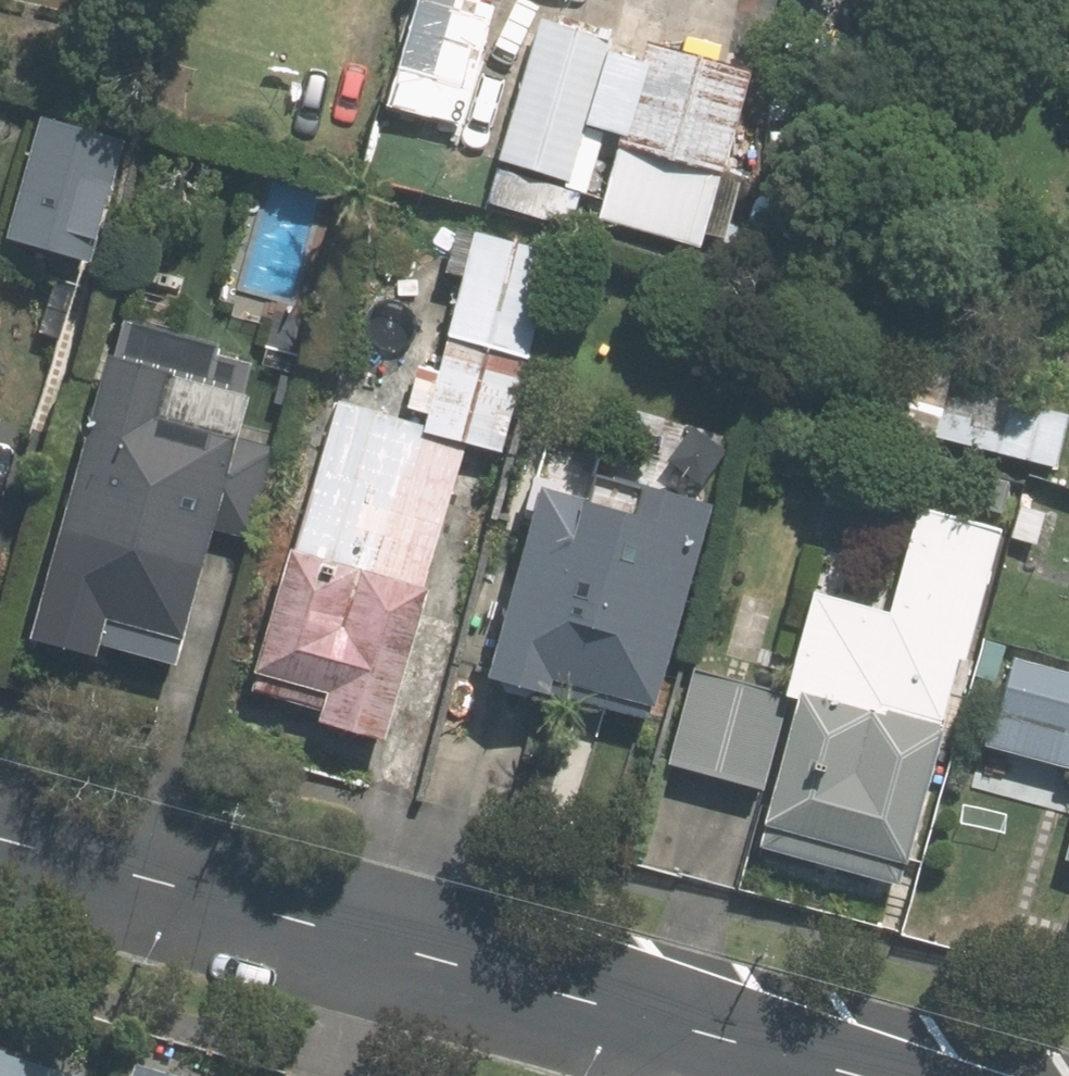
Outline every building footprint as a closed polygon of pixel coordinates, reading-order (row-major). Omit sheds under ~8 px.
[(444,0),(410,0),(380,109),(495,140),(477,203),(564,227),(573,198),(579,200),(597,134),(578,129),(600,47),(532,28),(523,60),(478,48),(488,13),(444,0)] [(732,72),(626,43),(598,144),(610,147),(592,211),(678,234),(694,171),(705,173),(732,72)] [(468,243),(376,217),(337,361),(331,359),(324,386),(333,388),(330,398),(338,399),(298,543),(294,543),(256,681),(330,700),(325,716),(391,733),(432,585),(409,579),(448,435),(498,451),(555,247),(473,225),(468,243)] [(5,364),(72,383),(97,290),(30,272),(5,364)] [(238,531),(262,441),(230,431),(231,425),(157,404),(167,364),(110,349),(34,630),(97,646),(100,638),(169,657),(205,522),(238,531)] [(1068,468),(1068,466),(1068,409),(963,380),(948,435),(1068,468)] [(8,416),(0,414),(0,446),(8,416)] [(650,701),(705,498),(638,479),(633,503),(543,479),(490,672),(639,712),(642,699),(650,701)] [(953,668),(1001,494),(946,480),(902,637),(822,614),(760,840),(889,876),(895,857),(907,860),(944,724),(936,722),(947,684),(901,672),(906,654),(953,668)] [(1054,511),(1025,503),(1009,561),(1032,568),(1039,544),(1044,546),(1054,511)] [(754,586),(726,693),(781,708),(811,601),(754,586)] [(996,648),(974,728),(1053,749),(1059,728),(1068,731),(1068,668),(996,648)] [(0,1046),(0,1075),(88,1075),(89,1070),(0,1046)] [(132,1075),(179,1075),(136,1063),(132,1075)]
